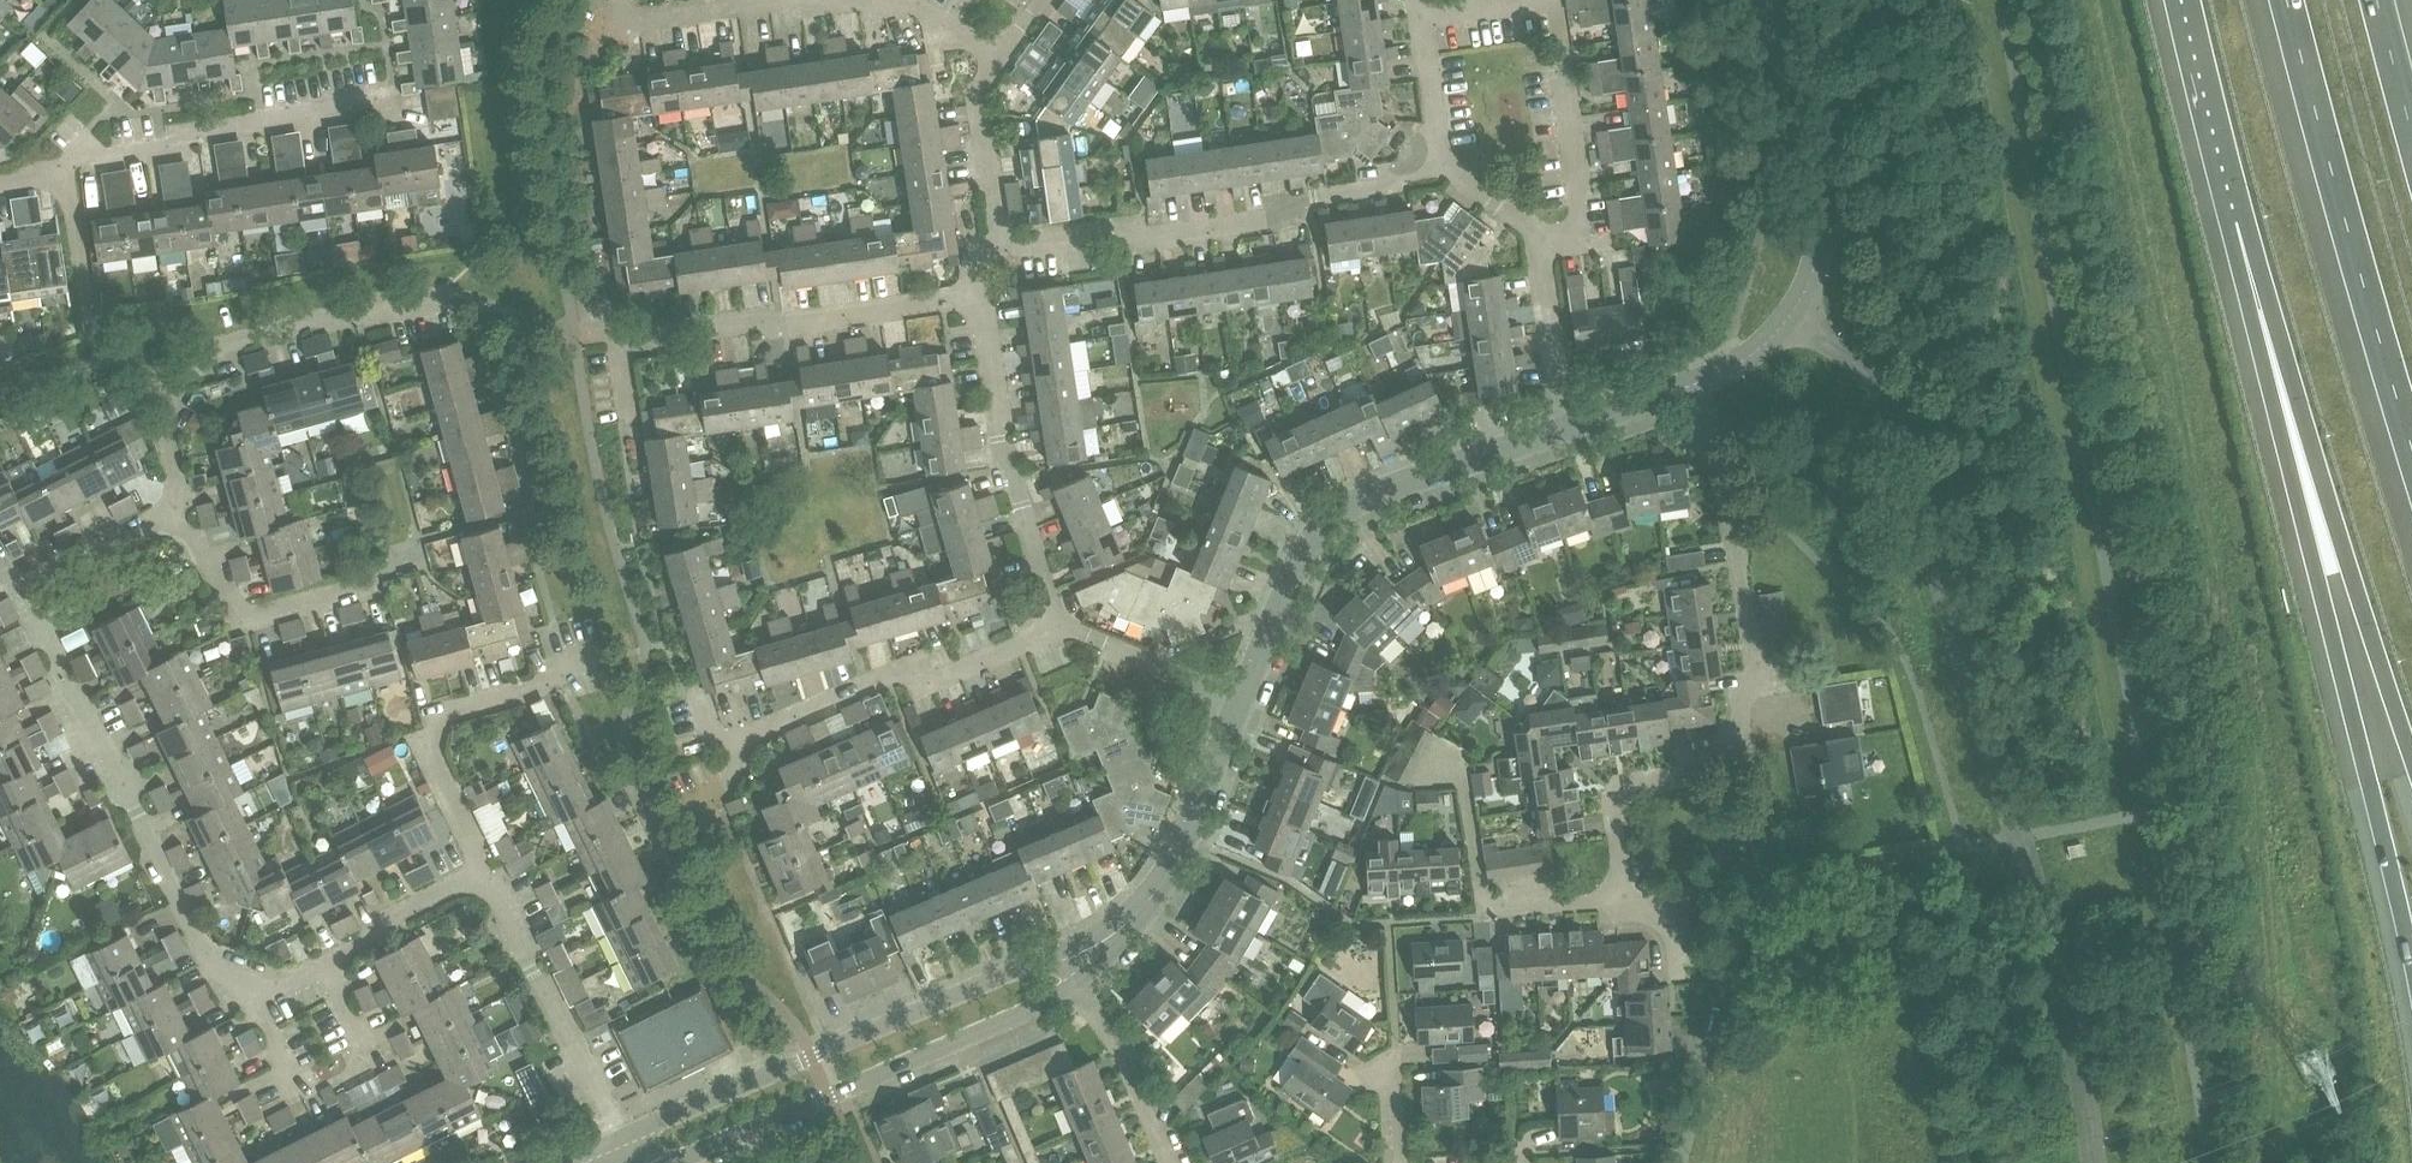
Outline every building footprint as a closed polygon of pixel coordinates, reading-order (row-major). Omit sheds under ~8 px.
[(96,47),(127,12),(114,0),(89,0),(68,22),(87,39),(77,51),(85,59),(96,47)] [(230,27),(233,46),(257,42),(259,57),(271,56),(268,41),(262,0),(226,0),(230,27)] [(295,0),(262,0),(268,41),(288,37),(291,53),(302,51),(300,36),(295,0)] [(327,0),(295,0),(300,36),(320,33),(322,48),(334,46),(331,31),(327,0)] [(331,31),(351,28),(354,43),(365,42),(362,25),(358,26),(354,0),(327,0),(331,31)] [(452,0),(405,0),(408,17),(393,20),(394,31),(409,29),(456,22),(452,0)] [(1059,11),(1071,20),(1080,8),(1069,0),(1068,0),(1059,11)] [(1101,8),(1138,34),(1156,8),(1151,0),(1107,0),(1101,8)] [(1188,0),(1151,0),(1156,8),(1189,3),(1188,0)] [(1189,3),(1190,15),(1218,11),(1216,0),(1188,0),(1189,3)] [(1244,0),(1216,0),(1218,11),(1245,7),(1244,0)] [(1338,0),(1343,29),(1379,23),(1379,19),(1376,1),(1383,0),(1341,0),(1338,0)] [(1569,12),(1580,10),(1646,0),(1567,0),(1569,12)] [(1619,39),(1654,34),(1649,0),(1646,0),(1580,10),(1582,26),(1616,21),(1619,39)] [(1138,34),(1101,8),(1085,30),(1121,57),(1138,34)] [(151,35),(127,12),(96,47),(111,61),(100,73),(109,80),(119,69),(151,35)] [(1384,52),(1383,47),(1381,30),(1393,28),(1391,17),(1379,19),(1379,23),(1343,29),(1347,58),(1384,52)] [(1052,21),(1043,33),(1055,42),(1063,30),(1052,21)] [(461,53),(456,22),(409,29),(412,49),(397,51),(399,63),(414,61),(461,53)] [(237,73),(233,46),(230,27),(204,32),(210,78),(230,75),(232,90),(244,89),(241,72),(237,73)] [(1085,30),(1068,52),(1105,78),(1121,57),(1085,30)] [(204,32),(158,38),(165,85),(199,80),(201,95),(213,93),(210,78),(204,32)] [(1046,53),(1055,42),(1043,33),(1035,44),(1046,53)] [(1654,34),(1619,39),(1622,57),(1587,62),(1590,79),(1660,68),(1654,34)] [(156,39),(151,35),(119,69),(140,89),(153,87),(155,102),(167,100),(165,85),(158,38),(156,39)] [(835,38),(843,95),(872,91),(867,61),(868,61),(867,53),(848,56),(845,36),(835,38)] [(814,99),(843,95),(835,38),(823,40),(826,59),(809,62),(814,99)] [(705,65),(711,103),(748,97),(744,72),(737,73),(732,41),(720,43),(723,63),(705,65)] [(788,45),(777,47),(786,104),(814,99),(809,62),(792,64),(788,45)] [(1351,86),(1388,81),(1385,58),(1397,56),(1396,45),(1383,47),(1384,52),(1347,58),(1351,86)] [(890,48),(896,87),(931,82),(927,52),(903,55),(901,46),(890,48)] [(749,97),(754,97),(756,108),(786,104),(777,47),(766,48),(769,68),(745,72),(744,72),(748,97),(749,97)] [(872,91),(894,87),(896,87),(890,48),(879,50),(880,59),(868,61),(867,61),(872,91)] [(685,49),(674,50),(683,107),(711,103),(705,65),(688,68),(685,49)] [(654,112),(683,107),(674,50),(663,52),(666,72),(648,74),(649,82),(654,112)] [(1068,52),(1053,73),(1089,100),(1105,78),(1068,52)] [(465,80),(461,53),(414,61),(417,80),(402,83),(404,94),(420,92),(419,87),(465,80)] [(1019,66),(1010,78),(1022,86),(1030,75),(1019,66)] [(1626,90),(1629,108),(1665,102),(1660,68),(1590,79),(1592,95),(1626,90)] [(1069,127),(1089,100),(1053,73),(1036,96),(1047,105),(1036,119),(1069,127)] [(635,74),(624,76),(630,115),(632,115),(654,112),(649,82),(637,84),(635,74)] [(594,121),(630,115),(624,76),(614,78),(615,87),(590,91),(594,121)] [(1338,112),(1382,144),(1397,124),(1396,123),(1391,129),(1378,120),(1371,121),(1370,116),(1383,114),(1378,84),(1388,82),(1388,81),(1351,86),(1334,89),(1338,112)] [(935,109),(931,82),(896,87),(894,87),(898,115),(935,109)] [(426,88),(428,105),(457,101),(455,84),(426,88)] [(0,105),(0,141),(4,144),(26,121),(38,132),(54,115),(22,86),(12,96),(10,95),(0,105)] [(10,95),(0,86),(0,105),(10,95)] [(460,115),(457,101),(428,105),(430,120),(460,115)] [(1665,102),(1629,108),(1632,126),(1597,131),(1600,147),(1670,137),(1665,102)] [(938,126),(935,109),(898,115),(902,144),(959,135),(957,124),(938,126)] [(1382,144),(1338,112),(1315,115),(1317,133),(1323,169),(1324,169),(1323,159),(1353,155),(1351,142),(1356,141),(1357,148),(1370,158),(1366,164),(1366,165),(1382,144)] [(632,115),(630,115),(594,121),(599,148),(636,143),(632,115)] [(1025,139),(1029,166),(1074,159),(1069,127),(1036,119),(1039,137),(1025,139)] [(402,130),(411,189),(440,185),(434,144),(419,146),(416,127),(402,130)] [(383,194),(411,189),(402,130),(388,132),(390,151),(376,153),(378,164),(384,206),(385,206),(383,194)] [(1323,169),(1317,133),(1289,137),(1294,174),(1289,175),(1291,188),(1302,186),(1300,173),(1323,169)] [(902,144),(907,172),(944,166),(942,149),(961,146),(959,135),(902,144)] [(1294,174),(1289,137),(1260,142),(1266,179),(1261,179),(1262,192),(1273,190),(1271,177),(1289,175),(1294,174)] [(1637,158),(1640,176),(1675,171),(1670,137),(1600,147),(1602,163),(1637,158)] [(1014,140),(999,143),(1001,157),(1016,155),(1014,140)] [(1266,179),(1260,142),(1231,147),(1237,183),(1232,184),(1234,196),(1245,195),(1243,182),(1261,179),(1266,179)] [(599,148),(603,177),(640,171),(640,173),(660,170),(658,157),(638,160),(636,143),(599,148)] [(1237,183),(1231,147),(1203,151),(1208,187),(1203,188),(1205,201),(1216,199),(1214,186),(1232,184),(1237,183)] [(356,210),(384,206),(378,164),(364,167),(361,148),(347,150),(356,210)] [(327,214),(356,210),(347,150),(332,152),(335,171),(321,173),(327,214)] [(1203,151),(1174,156),(1180,192),(1175,193),(1177,205),(1188,203),(1186,191),(1203,188),(1208,187),(1203,151)] [(299,218),(327,214),(321,173),(307,175),(304,156),(290,158),(299,218)] [(1180,192),(1174,156),(1146,160),(1151,195),(1147,196),(1149,209),(1159,208),(1157,195),(1175,193),(1180,192)] [(271,223),(299,218),(290,158),(276,161),(279,180),(264,182),(271,223)] [(1078,187),(1074,159),(1029,166),(1033,194),(1078,187)] [(271,223),(264,182),(250,184),(247,165),(233,167),(242,227),(271,223)] [(944,166),(907,172),(911,201),(949,196),(968,193),(966,181),(946,184),(944,166)] [(214,231),(242,227),(233,167),(219,169),(222,188),(207,190),(209,202),(215,243),(216,243),(214,231)] [(603,177),(607,205),(664,197),(662,186),(642,189),(640,173),(640,171),(603,177)] [(1608,199),(1610,216),(1680,205),(1675,171),(1640,176),(1642,194),(1608,199)] [(1007,198),(1022,196),(1019,181),(1005,183),(1007,198)] [(215,243),(209,202),(195,205),(192,185),(178,187),(187,247),(215,243)] [(159,252),(187,247),(178,187),(164,190),(167,209),(152,211),(159,252)] [(1082,215),(1078,187),(1033,194),(1037,222),(1082,215)] [(129,256),(159,252),(152,211),(138,213),(135,194),(120,196),(129,256)] [(100,261),(129,256),(120,196),(107,198),(109,218),(94,220),(100,261)] [(911,201),(915,229),(916,229),(953,223),(949,196),(911,201)] [(1022,196),(1007,198),(1009,212),(1024,210),(1022,196)] [(666,208),(664,197),(607,205),(611,234),(648,228),(646,211),(666,208)] [(1388,251),(1416,246),(1411,210),(1388,213),(1386,201),(1375,202),(1377,215),(1382,214),(1388,251)] [(1419,264),(1442,260),(1474,216),(1454,201),(1453,202),(1459,207),(1450,220),(1451,227),(1446,228),(1444,215),(1414,219),(1412,210),(1411,210),(1416,246),(1419,264)] [(1359,255),(1388,251),(1382,214),(1377,215),(1359,218),(1357,205),(1347,207),(1348,220),(1353,219),(1359,255)] [(1686,240),(1680,205),(1610,216),(1613,232),(1647,227),(1650,245),(1686,240)] [(1330,260),(1359,255),(1353,219),(1348,220),(1331,222),(1328,209),(1318,211),(1320,225),(1325,224),(1330,260)] [(26,214),(28,224),(42,222),(41,212),(26,214)] [(872,214),(861,216),(870,274),(899,270),(898,262),(897,262),(892,232),(875,235),(872,214)] [(853,238),(835,241),(841,279),(870,274),(861,216),(849,218),(853,238)] [(1474,216),(1442,260),(1445,283),(1463,281),(1499,275),(1499,274),(1490,275),(1485,245),(1472,247),(1472,242),(1479,241),(1489,228),(1495,232),(1495,231),(1474,216)] [(770,251),(764,252),(759,220),(747,222),(750,241),(732,244),(738,282),(774,276),(770,251)] [(42,238),(40,222),(29,224),(39,293),(40,293),(68,288),(61,235),(59,235),(42,238)] [(804,225),(813,283),(841,279),(835,241),(818,243),(815,223),(804,225)] [(932,257),(957,253),(953,223),(916,229),(922,268),(934,266),(932,257)] [(4,244),(3,244),(12,307),(13,307),(11,297),(38,293),(39,293),(29,224),(18,226),(21,241),(4,244)] [(773,251),(770,251),(774,276),(776,276),(781,275),(783,288),(813,283),(804,225),(793,227),(796,247),(773,251)] [(711,227),(700,229),(709,286),(738,282),(732,244),(714,247),(711,227)] [(652,256),(648,228),(611,234),(615,262),(651,257),(652,256)] [(692,250),(675,253),(680,283),(679,283),(679,291),(709,286),(700,229),(690,230),(692,250)] [(915,229),(892,232),(897,262),(898,262),(910,260),(911,270),(922,268),(916,229),(915,229)] [(12,307),(3,244),(2,244),(3,254),(0,255),(0,309),(12,307)] [(1301,258),(1278,261),(1284,298),(1313,294),(1307,258),(1311,257),(1310,244),(1299,245),(1301,258)] [(305,252),(307,267),(318,266),(316,251),(305,252)] [(675,253),(652,256),(651,257),(657,296),(668,294),(667,285),(679,283),(680,283),(675,253)] [(1226,307),(1255,303),(1250,266),(1254,265),(1253,253),(1242,254),(1244,267),(1226,269),(1221,270),(1226,307)] [(645,298),(657,296),(651,257),(615,262),(620,291),(644,288),(645,298)] [(1197,312),(1226,307),(1221,270),(1226,269),(1224,257),(1213,259),(1215,271),(1197,274),(1192,275),(1197,312)] [(1186,275),(1163,279),(1169,316),(1197,312),(1192,275),(1197,274),(1196,261),(1185,263),(1186,275)] [(1255,303),(1284,298),(1278,261),(1254,265),(1250,266),(1255,303)] [(1624,304),(1606,307),(1611,342),(1645,337),(1635,267),(1618,269),(1624,304)] [(1463,281),(1467,310),(1504,304),(1505,309),(1518,307),(1516,296),(1503,298),(1499,275),(1463,281)] [(1611,342),(1606,307),(1588,310),(1582,275),(1566,277),(1576,347),(1611,342)] [(1146,319),(1169,316),(1163,279),(1134,284),(1139,319),(1135,320),(1137,334),(1148,332),(1146,319)] [(1023,286),(1010,288),(1011,298),(1024,296),(1028,321),(1065,315),(1060,285),(1024,290),(1024,288),(1023,286)] [(1467,310),(1472,339),(1508,333),(1509,338),(1522,336),(1521,325),(1508,327),(1505,309),(1504,304),(1467,310)] [(1065,315),(1028,321),(1032,343),(1019,345),(1020,350),(1069,343),(1065,315)] [(1127,333),(1125,322),(1108,325),(1110,335),(1127,333)] [(1472,339),(1476,367),(1513,362),(1513,366),(1526,364),(1525,354),(1512,355),(1509,338),(1508,333),(1472,339)] [(19,350),(31,348),(29,334),(17,336),(19,350)] [(1379,338),(1386,354),(1396,349),(1388,334),(1379,338)] [(866,337),(855,338),(864,396),(892,392),(888,362),(889,361),(888,353),(869,356),(866,337)] [(306,357),(318,354),(313,338),(302,341),(306,357)] [(835,400),(864,396),(855,338),(844,340),(847,360),(829,362),(835,400)] [(1376,358),(1386,354),(1379,338),(1369,343),(1376,358)] [(396,339),(370,346),(375,363),(401,356),(396,339)] [(421,350),(429,379),(485,364),(482,353),(463,358),(458,340),(421,350)] [(1289,340),(1278,342),(1281,358),(1291,357),(1289,340)] [(1073,371),(1069,343),(1020,350),(1020,355),(1033,353),(1036,371),(1023,373),(1024,378),(1073,371)] [(801,379),(794,380),(798,405),(835,400),(829,362),(812,365),(809,345),(796,347),(801,379)] [(952,383),(948,352),(923,356),(921,347),(910,348),(916,388),(952,383)] [(892,392),(914,388),(916,388),(910,348),(899,350),(900,360),(889,361),(888,362),(892,392)] [(259,370),(271,367),(267,350),(255,354),(259,370)] [(259,370),(255,354),(244,357),(248,373),(259,370)] [(1192,355),(1175,357),(1178,373),(1195,371),(1192,355)] [(1305,359),(1295,363),(1301,378),(1311,374),(1305,359)] [(353,362),(322,370),(335,417),(366,409),(353,362)] [(1517,391),(1513,366),(1513,362),(1476,367),(1479,390),(1467,392),(1468,403),(1483,400),(1482,396),(1517,391)] [(1292,383),(1301,378),(1295,363),(1285,368),(1292,383)] [(485,364),(429,379),(437,407),(474,397),(469,380),(488,375),(485,364)] [(793,418),(792,406),(798,405),(794,380),(769,383),(766,364),(755,366),(758,385),(764,423),(793,418)] [(735,427),(764,423),(758,385),(741,387),(738,368),(727,370),(735,427)] [(306,425),(335,417),(322,370),(293,378),(306,425)] [(718,391),(701,393),(707,431),(735,427),(727,370),(715,371),(718,391)] [(1073,371),(1024,378),(1025,384),(1037,382),(1040,400),(1027,402),(1028,407),(1077,400),(1073,371)] [(278,432),(306,425),(293,378),(264,386),(281,449),(283,449),(278,432)] [(1403,391),(1418,425),(1445,413),(1430,379),(1403,391)] [(956,411),(952,383),(916,388),(914,388),(919,416),(956,411)] [(267,403),(238,411),(240,418),(235,419),(229,430),(269,453),(281,449),(264,386),(263,386),(267,403)] [(1403,391),(1377,403),(1392,437),(1396,435),(1418,425),(1403,391)] [(687,393),(676,395),(682,435),(684,434),(707,431),(701,393),(699,394),(700,401),(688,403),(687,393)] [(1402,447),(1396,435),(1392,437),(1377,403),(1373,393),(1345,405),(1360,439),(1370,434),(1380,457),(1402,447)] [(642,410),(647,440),(682,435),(676,395),(665,397),(666,406),(642,410)] [(474,397),(437,407),(445,434),(500,419),(497,408),(478,414),(474,397)] [(1082,429),(1077,400),(1028,407),(1029,412),(1042,411),(1044,428),(1031,430),(1032,436),(1082,429)] [(1255,402),(1238,409),(1245,427),(1262,419),(1255,402)] [(1334,450),(1360,439),(1345,405),(1319,417),(1334,450)] [(919,416),(923,444),(980,436),(978,424),(959,427),(956,411),(919,416)] [(1334,450),(1319,417),(1292,429),(1307,462),(1334,450)] [(91,441),(112,484),(140,470),(135,459),(150,451),(134,419),(91,441)] [(500,419),(445,434),(452,462),(489,452),(484,435),(503,430),(500,419)] [(1280,474),(1307,462),(1292,429),(1270,438),(1264,427),(1254,431),(1260,444),(1265,441),(1280,474)] [(1194,428),(1185,450),(1183,455),(1198,462),(1210,434),(1194,428)] [(1082,429),(1032,436),(1033,441),(1046,439),(1049,463),(1086,458),(1082,429)] [(223,441),(224,446),(217,448),(225,478),(272,465),(269,453),(229,430),(223,441)] [(684,434),(682,435),(647,440),(651,468),(688,462),(684,434)] [(982,447),(980,436),(923,444),(927,474),(965,468),(963,450),(982,447)] [(91,441),(63,454),(85,498),(112,484),(91,441)] [(306,459),(291,450),(284,461),(299,470),(306,459)] [(393,457),(391,450),(377,453),(379,461),(387,459),(393,457)] [(489,452),(452,462),(460,491),(515,475),(512,464),(493,469),(489,452)] [(63,454),(37,468),(58,511),(85,498),(63,454)] [(651,468),(655,496),(712,487),(711,477),(691,479),(688,462),(651,468)] [(1180,462),(1176,472),(1191,479),(1195,469),(1180,462)] [(1683,463),(1652,468),(1659,510),(1689,505),(1683,463)] [(1225,492),(1259,506),(1270,479),(1236,464),(1225,492)] [(280,495),(272,465),(225,478),(233,507),(280,495)] [(11,481),(34,524),(58,511),(37,468),(11,481)] [(1604,498),(1613,532),(1632,526),(1628,514),(1659,510),(1652,468),(1622,472),(1625,492),(1604,498)] [(0,473),(0,527),(25,515),(30,525),(34,524),(11,481),(6,470),(0,473)] [(190,476),(193,488),(209,483),(206,472),(190,476)] [(1187,489),(1191,479),(1176,472),(1172,483),(1187,489)] [(359,486),(355,473),(342,477),(345,490),(359,486)] [(1066,516),(1100,502),(1088,474),(1055,488),(1053,484),(1041,489),(1045,499),(1057,494),(1066,516)] [(515,475),(460,491),(468,519),(504,509),(500,491),(519,486),(515,475)] [(936,505),(940,521),(995,505),(992,494),(974,500),(968,482),(934,492),(931,483),(896,494),(903,515),(936,505)] [(719,502),(741,498),(739,484),(716,488),(719,502)] [(1578,485),(1549,495),(1562,536),(1591,526),(1594,537),(1613,532),(1604,498),(1584,504),(1578,485)] [(714,499),(712,487),(655,496),(660,526),(697,520),(694,502),(714,499)] [(1225,492),(1213,519),(1248,533),(1259,506),(1225,492)] [(131,494),(120,499),(127,514),(138,509),(131,494)] [(305,519),(305,518),(288,523),(280,495),(233,507),(241,537),(305,519)] [(898,514),(894,495),(885,497),(889,516),(898,514)] [(1526,524),(1505,533),(1518,565),(1538,557),(1534,546),(1562,536),(1549,495),(1519,505),(1526,524)] [(127,514),(120,499),(109,505),(117,520),(127,514)] [(198,505),(201,517),(217,512),(214,501),(198,505)] [(1065,548),(1111,529),(1100,502),(1066,516),(1075,538),(1063,543),(1065,548)] [(999,516),(995,505),(940,521),(949,549),(985,538),(980,521),(999,516)] [(221,524),(217,512),(201,517),(204,528),(221,524)] [(1154,526),(1169,532),(1173,522),(1158,516),(1154,526)] [(241,537),(242,538),(258,533),(266,561),(313,548),(305,519),(241,537)] [(1213,519),(1202,546),(1236,560),(1248,533),(1213,519)] [(77,521),(66,526),(73,541),(84,536),(77,521)] [(1470,585),(1518,565),(1505,533),(1486,540),(1478,522),(1449,533),(1464,573),(1470,585)] [(73,541),(66,526),(55,532),(63,547),(73,541)] [(499,526),(462,536),(470,564),(526,549),(523,538),(504,543),(499,526)] [(1169,532),(1154,526),(1150,535),(1165,542),(1169,532)] [(1111,529),(1065,548),(1067,553),(1079,548),(1086,564),(1074,569),(1078,579),(1091,574),(1089,570),(1122,557),(1111,529)] [(1427,563),(1409,575),(1429,604),(1443,594),(1436,584),(1464,573),(1449,533),(1420,544),(1427,563)] [(674,581),(710,571),(705,554),(724,548),(721,536),(665,553),(674,581)] [(7,543),(14,558),(24,553),(17,538),(7,543)] [(993,565),(985,538),(949,549),(956,576),(958,575),(993,565)] [(1225,587),(1236,560),(1202,546),(1191,572),(1217,584),(1225,587)] [(266,561),(275,592),(321,579),(313,548),(266,561)] [(526,549),(470,564),(478,593),(515,583),(510,565),(529,560),(526,549)] [(1703,550),(1666,556),(1668,571),(1705,565),(1703,550)] [(250,566),(247,554),(231,559),(234,570),(250,566)] [(1001,594),(993,565),(958,575),(969,614),(980,610),(977,601),(1001,594)] [(234,570),(237,582),(253,578),(250,566),(234,570)] [(1176,566),(1168,587),(1189,638),(1212,628),(1212,627),(1205,630),(1199,615),(1192,612),(1194,608),(1205,613),(1217,584),(1191,572),(1176,566)] [(912,568),(901,571),(917,627),(947,618),(944,611),(943,611),(934,582),(918,587),(912,568)] [(1132,621),(1149,579),(1127,570),(1075,591),(1086,615),(1083,607),(1098,601),(1101,595),(1106,596),(1101,608),(1132,621)] [(715,587),(710,571),(674,581),(682,609),(738,593),(734,582),(715,587)] [(896,593),(879,598),(889,635),(917,627),(901,571),(890,574),(896,593)] [(1415,614),(1429,604),(1409,575),(1393,587),(1379,573),(1356,594),(1395,634),(1415,614)] [(1669,619),(1714,613),(1714,611),(1711,612),(1708,595),(1711,594),(1709,582),(1694,584),(1692,574),(1654,580),(1655,586),(1659,589),(1664,588),(1666,603),(1669,619)] [(969,614),(958,575),(956,576),(934,582),(943,611),(944,611),(956,608),(959,617),(969,614)] [(1168,587),(1149,579),(1132,621),(1159,632),(1164,620),(1168,622),(1166,629),(1172,644),(1166,646),(1166,647),(1189,638),(1168,587)] [(515,583),(478,593),(486,619),(512,612),(516,626),(526,623),(522,609),(515,583)] [(847,620),(854,645),(861,643),(889,635),(879,598),(862,603),(856,584),(845,587),(854,618),(847,620)] [(1768,592),(1770,607),(1786,604),(1783,590),(1768,592)] [(738,593),(682,609),(690,637),(726,626),(722,609),(741,603),(738,593)] [(1386,659),(1377,652),(1395,634),(1356,594),(1334,616),(1348,630),(1338,651),(1370,668),(1370,667),(1375,670),(1386,659)] [(14,607),(9,596),(0,601),(0,614),(14,607)] [(350,605),(355,621),(366,618),(361,602),(350,605)] [(1560,628),(1586,619),(1580,602),(1554,611),(1560,628)] [(829,625),(812,630),(822,667),(851,658),(848,647),(854,645),(847,620),(840,622),(835,603),(823,606),(829,625)] [(108,656),(152,634),(138,605),(94,627),(108,656)] [(355,621),(350,605),(338,608),(343,625),(355,621)] [(0,614),(0,615),(5,625),(20,618),(14,607),(0,614)] [(441,611),(430,614),(446,669),(473,662),(463,626),(447,630),(441,611)] [(512,612),(486,619),(496,658),(509,654),(506,645),(520,641),(518,634),(516,626),(512,612)] [(1674,649),(1719,642),(1719,641),(1716,642),(1713,625),(1716,624),(1714,613),(1669,619),(1670,624),(1664,625),(1665,634),(1671,633),(1674,649)] [(425,636),(407,641),(417,677),(446,669),(430,614),(420,617),(425,636)] [(822,667),(812,630),(794,635),(789,616),(778,619),(795,675),(822,667)] [(1515,631),(1534,628),(1532,616),(1513,619),(1515,631)] [(307,634),(303,618),(291,621),(296,638),(307,634)] [(486,619),(463,626),(473,662),(475,662),(473,655),(484,651),(487,660),(496,658),(486,619)] [(773,642),(756,647),(765,676),(763,676),(765,684),(795,675),(778,619),(767,622),(773,642)] [(296,638),(291,621),(280,625),(284,641),(296,638)] [(526,623),(516,626),(518,634),(528,631),(526,623)] [(1605,623),(1595,624),(1598,642),(1608,641),(1605,623)] [(1598,642),(1595,624),(1584,626),(1587,644),(1598,642)] [(734,654),(734,653),(726,626),(690,637),(698,664),(733,654),(734,654)] [(1573,628),(1576,646),(1587,644),(1584,626),(1573,628)] [(1563,629),(1566,647),(1576,646),(1573,628),(1563,629)] [(359,638),(372,685),(402,676),(389,629),(359,638)] [(1566,647),(1563,629),(1552,631),(1555,649),(1566,647)] [(528,631),(518,634),(520,641),(530,638),(528,631)] [(152,634),(108,656),(122,684),(143,674),(187,653),(185,649),(165,659),(152,634)] [(329,646),(342,693),(372,685),(359,638),(329,646)] [(1667,650),(1671,679),(1678,678),(1678,680),(1706,676),(1721,673),(1718,654),(1721,654),(1719,642),(1674,649),(1667,650)] [(329,646),(300,654),(314,701),(342,693),(329,646)] [(734,654),(733,654),(744,692),(755,689),(752,679),(763,676),(765,676),(756,647),(734,653),(734,654)] [(27,669),(41,662),(36,651),(21,658),(27,669)] [(1373,670),(1370,668),(1338,651),(1330,669),(1312,661),(1300,690),(1340,706),(1344,695),(1346,691),(1374,689),(1373,670)] [(72,660),(78,671),(92,663),(87,652),(72,660)] [(187,653),(143,674),(156,700),(199,678),(187,653)] [(283,710),(314,701),(300,654),(270,663),(283,710)] [(733,695),(744,692),(733,654),(698,664),(706,693),(730,686),(733,695)] [(11,677),(0,655),(0,682),(11,677)] [(41,662),(27,669),(32,680),(47,673),(41,662)] [(97,674),(92,663),(78,671),(83,681),(97,674)] [(1034,689),(1028,676),(1018,681),(1023,693),(1007,699),(1002,688),(997,690),(1016,735),(1043,724),(1030,691),(1034,689)] [(1678,680),(1678,678),(1671,679),(1661,693),(1663,699),(1664,699),(1668,727),(1685,725),(1685,726),(1714,722),(1710,692),(1709,693),(1706,676),(1678,680)] [(15,710),(25,705),(11,677),(0,682),(0,718),(15,710)] [(158,732),(212,705),(199,678),(156,700),(168,726),(158,731),(158,732)] [(1857,679),(1816,686),(1823,724),(1863,718),(1857,679)] [(1452,711),(1469,725),(1488,700),(1470,687),(1452,711)] [(1096,749),(1117,697),(1094,688),(1093,689),(1100,692),(1094,707),(1097,714),(1092,716),(1087,704),(1057,717),(1075,758),(1096,749)] [(1578,742),(1571,699),(1557,689),(1541,711),(1523,714),(1519,720),(1512,715),(1553,746),(1577,742),(1578,742)] [(975,699),(970,701),(989,747),(1016,735),(997,690),(991,692),(996,704),(980,711),(975,699)] [(1328,734),(1340,706),(1300,690),(1288,718),(1307,726),(1301,739),(1333,753),(1339,738),(1328,734)] [(1430,709),(1443,719),(1454,704),(1441,694),(1430,709)] [(1578,742),(1577,742),(1580,759),(1592,757),(1592,754),(1609,751),(1609,754),(1610,754),(1603,708),(1599,709),(1598,695),(1571,699),(1578,742)] [(1639,703),(1633,704),(1640,749),(1652,747),(1651,744),(1670,741),(1668,727),(1664,699),(1663,699),(1647,701),(1646,696),(1638,697),(1639,703)] [(135,697),(120,704),(125,715),(140,708),(135,697)] [(1117,697),(1096,749),(1104,767),(1145,749),(1134,723),(1122,728),(1120,723),(1127,720),(1133,705),(1140,708),(1141,707),(1117,697)] [(863,700),(852,704),(859,720),(870,715),(863,700)] [(989,747),(970,701),(964,703),(970,715),(948,724),(962,758),(989,747)] [(1640,749),(1633,704),(1617,706),(1616,701),(1608,702),(1608,708),(1603,708),(1610,754),(1622,752),(1622,749),(1639,746),(1639,749),(1640,749)] [(913,703),(903,707),(917,738),(921,737),(935,770),(962,758),(948,724),(927,733),(913,703)] [(848,725),(859,720),(852,704),(841,709),(848,725)] [(172,759),(215,737),(203,711),(213,706),(212,705),(158,732),(172,759)] [(1442,720),(1425,707),(1416,724),(1432,732),(1442,720)] [(145,718),(140,708),(125,715),(130,726),(145,718)] [(0,718),(0,750),(28,736),(15,710),(0,718)] [(43,728),(58,721),(52,710),(38,718),(43,728)] [(1522,776),(1529,775),(1557,769),(1553,746),(1512,715),(1512,716),(1518,721),(1514,726),(1522,776)] [(864,731),(883,776),(911,763),(892,719),(864,731)] [(512,742),(526,769),(570,747),(556,720),(512,742)] [(58,721),(43,728),(48,739),(63,732),(58,721)] [(807,724),(796,728),(803,744),(814,739),(807,724)] [(792,749),(803,744),(796,728),(785,733),(792,749)] [(864,731),(835,743),(854,788),(883,776),(864,731)] [(32,770),(42,765),(28,736),(0,750),(0,787),(32,770)] [(1792,746),(1800,795),(1825,791),(1824,784),(1864,778),(1857,736),(1792,746)] [(215,737),(172,759),(186,786),(229,765),(215,737)] [(143,740),(128,747),(134,758),(148,750),(143,740)] [(827,800),(854,788),(835,743),(808,755),(827,800)] [(583,775),(570,747),(526,769),(535,786),(540,796),(583,775)] [(1114,790),(1164,810),(1171,793),(1150,784),(1159,780),(1145,749),(1104,767),(1112,786),(1114,790)] [(1275,787),(1317,805),(1324,789),(1329,791),(1340,764),(1312,752),(1306,766),(1287,759),(1282,770),(1284,771),(1278,787),(1275,786),(1275,787)] [(382,770),(374,753),(363,758),(372,775),(382,770)] [(816,805),(827,800),(808,755),(779,767),(782,774),(778,776),(773,788),(816,805)] [(242,791),(229,765),(186,786),(199,813),(242,791)] [(1557,769),(1529,775),(1531,790),(1526,791),(1527,800),(1533,799),(1534,804),(1579,797),(1577,785),(1574,785),(1572,767),(1557,769)] [(73,778),(68,768),(53,775),(58,785),(73,778)] [(45,796),(32,770),(0,787),(0,816),(1,817),(45,796)] [(1471,774),(1472,785),(1491,783),(1489,771),(1471,774)] [(597,801),(583,775),(540,796),(553,824),(607,797),(607,796),(597,801)] [(1063,775),(1053,779),(1059,793),(1069,789),(1063,775)] [(73,778),(58,785),(64,797),(79,790),(77,787),(73,778)] [(481,779),(466,786),(477,808),(492,800),(481,779)] [(1049,798),(1059,793),(1053,779),(1043,783),(1049,798)] [(980,801),(998,793),(993,780),(979,785),(975,787),(976,790),(980,801)] [(156,802),(170,794),(165,783),(150,791),(156,802)] [(1491,783),(1472,785),(1474,795),(1492,792),(1491,786),(1491,783)] [(1378,801),(1399,800),(1398,791),(1388,786),(1385,784),(1378,801)] [(102,802),(95,787),(84,792),(92,807),(102,802)] [(1264,814),(1263,815),(1305,833),(1312,817),(1317,819),(1321,811),(1315,809),(1317,805),(1275,787),(1270,798),(1273,799),(1266,815),(1264,814)] [(763,806),(775,834),(819,815),(815,805),(816,805),(773,788),(768,800),(770,804),(763,806)] [(1099,814),(1114,848),(1115,847),(1111,839),(1140,827),(1135,815),(1139,813),(1142,820),(1151,823),(1158,826),(1164,810),(1114,790),(1093,799),(1099,814)] [(1438,790),(1427,791),(1428,809),(1439,809),(1438,790)] [(242,791),(199,813),(188,818),(202,846),(246,824),(233,798),(243,793),(242,791)] [(1417,810),(1428,809),(1427,791),(1416,791),(1417,810)] [(170,794),(156,802),(161,812),(176,805),(170,794)] [(388,808),(410,852),(438,838),(416,794),(388,808)] [(1,817),(14,845),(58,824),(45,796),(1,817)] [(726,802),(731,814),(747,807),(742,796),(726,802)] [(607,797),(553,824),(554,825),(564,820),(577,846),(621,824),(607,797)] [(1008,797),(998,801),(1005,817),(1015,812),(1008,797)] [(1579,797),(1534,804),(1536,820),(1531,821),(1532,830),(1537,829),(1539,835),(1584,828),(1582,816),(1579,816),(1576,799),(1579,798),(1579,797)] [(995,821),(1005,817),(998,801),(989,805),(995,821)] [(907,832),(931,821),(924,804),(899,815),(907,832)] [(362,821),(383,865),(410,852),(388,808),(362,821)] [(979,829),(972,813),(959,818),(966,834),(979,829)] [(1114,848),(1099,814),(1072,825),(1087,859),(1114,848)] [(759,841),(771,870),(816,851),(804,824),(820,818),(819,815),(775,834),(759,841)] [(1303,837),(1305,833),(1263,815),(1259,826),(1261,827),(1254,844),(1271,851),(1265,866),(1293,878),(1299,863),(1294,860),(1300,845),(1305,847),(1309,840),(1303,837)] [(110,817),(82,831),(102,875),(131,861),(110,817)] [(1012,832),(1005,817),(995,821),(991,823),(997,838),(1012,832)] [(860,819),(845,826),(850,837),(865,830),(860,819)] [(956,819),(946,823),(953,839),(963,835),(956,819)] [(334,835),(360,889),(361,889),(356,878),(383,865),(362,821),(334,835)] [(943,843),(953,839),(946,823),(936,828),(943,843)] [(47,890),(55,870),(65,840),(60,839),(57,832),(61,830),(58,824),(14,845),(39,894),(47,890)] [(246,824),(202,846),(216,873),(259,851),(246,824)] [(634,852),(621,824),(577,846),(591,873),(634,852)] [(1045,836),(1060,870),(1087,859),(1072,825),(1045,836)] [(65,840),(55,870),(67,874),(75,888),(102,875),(82,831),(75,834),(77,839),(70,842),(65,840)] [(501,852),(515,845),(515,844),(510,834),(495,841),(501,852)] [(360,889),(334,835),(332,836),(337,846),(311,859),(333,903),(360,889)] [(1019,848),(1023,858),(1038,893),(1040,892),(1035,881),(1060,870),(1045,836),(1019,848)] [(530,837),(515,844),(515,845),(520,855),(535,848),(530,837)] [(1387,897),(1399,896),(1396,850),(1398,850),(1397,837),(1378,839),(1379,851),(1365,852),(1368,895),(1386,894),(1387,897)] [(1331,858),(1341,863),(1348,845),(1338,841),(1331,858)] [(1442,847),(1426,848),(1429,894),(1430,894),(1430,891),(1447,890),(1447,893),(1460,892),(1457,846),(1451,847),(1451,841),(1442,841),(1442,847)] [(903,842),(893,846),(900,861),(910,857),(903,842)] [(182,843),(167,851),(172,861),(187,853),(182,843)] [(1412,849),(1398,850),(1396,850),(1399,896),(1400,893),(1416,892),(1417,895),(1429,894),(1426,848),(1421,848),(1421,843),(1412,844),(1412,849)] [(1358,850),(1348,845),(1341,863),(1351,867),(1358,850)] [(873,848),(858,854),(862,865),(878,859),(873,848)] [(259,851),(216,873),(230,901),(236,898),(238,902),(250,906),(265,863),(259,851)] [(816,851),(771,870),(784,899),(829,880),(816,851)] [(634,852),(591,873),(604,899),(593,905),(594,906),(648,879),(634,852)] [(1493,852),(1484,854),(1487,877),(1497,876),(1493,852)] [(187,853),(172,861),(177,872),(193,864),(187,853)] [(333,903),(311,859),(285,872),(278,856),(276,857),(306,916),(333,903)] [(265,863),(250,906),(263,910),(267,909),(270,915),(297,901),(305,917),(306,916),(276,857),(265,863)] [(996,870),(1011,904),(1038,893),(1023,858),(996,870)] [(417,867),(425,882),(435,877),(428,862),(417,867)] [(425,882),(417,867),(407,872),(414,887),(425,882)] [(970,881),(984,915),(1011,904),(996,870),(970,881)] [(1341,881),(1325,874),(1318,891),(1334,898),(1341,881)] [(1209,904),(1256,931),(1272,905),(1279,892),(1249,875),(1242,887),(1225,877),(1209,904)] [(649,880),(648,879),(594,906),(608,933),(651,912),(638,885),(649,880)] [(185,888),(191,899),(206,891),(201,880),(185,888)] [(551,880),(536,888),(541,898),(556,891),(551,880)] [(943,892),(958,926),(984,915),(970,881),(943,892)] [(374,889),(363,894),(370,909),(381,904),(374,889)] [(541,898),(547,909),(561,901),(556,891),(541,898)] [(916,903),(931,938),(958,926),(943,892),(916,903)] [(931,938),(916,903),(890,915),(904,948),(900,950),(906,963),(916,959),(911,947),(931,938)] [(1211,941),(1198,957),(1226,979),(1240,959),(1256,931),(1209,904),(1194,930),(1211,941)] [(103,928),(122,918),(117,909),(98,919),(103,928)] [(352,912),(341,918),(349,933),(360,927),(352,912)] [(651,912),(608,933),(621,961),(665,939),(651,912)] [(869,919),(877,935),(837,952),(829,933),(803,944),(820,984),(831,979),(829,973),(834,971),(847,1000),(897,978),(884,950),(897,944),(883,912),(869,919)] [(331,923),(338,938),(349,933),(341,918),(331,923)] [(1601,944),(1600,930),(1581,931),(1581,929),(1569,929),(1569,932),(1572,975),(1578,974),(1578,980),(1586,979),(1586,974),(1601,973),(1602,973),(1601,944)] [(167,949),(182,941),(177,930),(162,938),(167,949)] [(1539,931),(1539,934),(1542,976),(1542,989),(1556,988),(1556,976),(1572,975),(1569,932),(1550,933),(1550,931),(1539,931)] [(314,932),(304,937),(311,952),(321,946),(314,932)] [(1499,979),(1511,978),(1517,978),(1517,984),(1526,983),(1525,977),(1542,976),(1539,934),(1520,935),(1520,932),(1508,933),(1509,953),(1498,954),(1499,979)] [(84,955),(97,982),(141,960),(127,933),(84,955)] [(390,986),(433,965),(419,937),(376,958),(390,986)] [(678,966),(665,939),(621,961),(635,988),(678,966)] [(1462,939),(1411,942),(1413,978),(1464,975),(1462,939)] [(1628,943),(1601,944),(1602,973),(1601,973),(1601,979),(1607,984),(1614,990),(1621,989),(1649,987),(1648,970),(1649,970),(1647,940),(1629,941),(1628,943)] [(182,941),(167,949),(172,959),(188,952),(182,941)] [(563,942),(548,949),(553,960),(568,953),(563,942)] [(1493,973),(1491,946),(1476,947),(1478,974),(1493,973)] [(573,963),(568,953),(553,960),(559,971),(573,963)] [(1171,959),(1149,981),(1180,1011),(1189,1020),(1211,997),(1226,979),(1198,957),(1185,973),(1171,959)] [(97,982),(111,1009),(154,987),(141,960),(97,982)] [(440,961),(433,965),(390,986),(404,1015),(414,1010),(458,988),(457,986),(446,991),(443,984),(450,981),(440,961)] [(1352,1052),(1354,1049),(1359,1053),(1369,1037),(1365,1034),(1372,1023),(1340,1000),(1347,989),(1320,971),(1303,996),(1321,1008),(1310,1023),(1352,1052)] [(1158,1034),(1180,1011),(1149,981),(1128,1003),(1151,1026),(1158,1034)] [(122,1006),(135,1031),(178,1009),(165,982),(154,987),(111,1009),(112,1011),(122,1006)] [(369,983),(354,991),(359,1001),(374,994),(369,983)] [(733,1049),(702,984),(614,1028),(635,1071),(641,1068),(651,1088),(645,1091),(646,1093),(733,1049)] [(189,992),(194,1003),(209,996),(204,985),(189,992)] [(1623,1014),(1623,1019),(1669,1016),(1668,1005),(1665,1005),(1664,986),(1649,987),(1621,989),(1622,1006),(1617,1006),(1617,1014),(1623,1014)] [(414,1010),(426,1034),(470,1012),(458,988),(414,1010)] [(1495,1003),(1494,988),(1482,988),(1483,1003),(1495,1003)] [(374,994),(359,1001),(365,1012),(380,1005),(374,994)] [(209,996),(194,1003),(199,1014),(215,1006),(209,996)] [(575,1005),(581,1015),(596,1008),(590,998),(575,1005)] [(596,1008),(581,1015),(588,1031),(598,1026),(612,1019),(604,1003),(596,1008)] [(1472,1004),(1415,1007),(1418,1043),(1474,1039),(1472,1004)] [(192,1036),(178,1009),(135,1031),(148,1059),(192,1036)] [(1292,1011),(1284,1024),(1299,1035),(1308,1022),(1292,1011)] [(476,1023),(470,1012),(426,1034),(441,1063),(496,1036),(486,1018),(476,1023)] [(1669,1017),(1669,1016),(1623,1019),(1624,1035),(1618,1036),(1619,1044),(1624,1044),(1625,1053),(1641,1053),(1641,1049),(1670,1047),(1669,1034),(1667,1034),(1666,1018),(1669,1017)] [(533,1019),(519,1026),(530,1047),(543,1040),(533,1019)] [(170,1050),(183,1076),(227,1054),(213,1026),(192,1036),(148,1059),(149,1060),(170,1050)] [(237,1036),(242,1047),(257,1039),(252,1029),(237,1036)] [(405,1031),(391,1038),(396,1049),(411,1041),(405,1031)] [(452,1074),(450,1079),(480,1089),(484,1076),(499,1069),(493,1058),(504,1053),(496,1036),(441,1063),(445,1070),(449,1068),(452,1074)] [(1300,1061),(1282,1087),(1326,1118),(1320,1128),(1321,1129),(1349,1088),(1326,1072),(1334,1060),(1301,1036),(1289,1053),(1300,1061)] [(262,1050),(257,1039),(242,1047),(248,1057),(262,1050)] [(416,1052),(411,1041),(396,1049),(402,1060),(416,1052)] [(1051,1047),(1062,1072),(1075,1067),(1064,1041),(1051,1047)] [(1459,1047),(1460,1064),(1489,1062),(1488,1045),(1459,1047)] [(1050,1079),(1054,1077),(1054,1076),(1062,1072),(1051,1047),(1038,1052),(1050,1079)] [(1531,1051),(1520,1051),(1521,1070),(1532,1069),(1551,1068),(1550,1049),(1531,1051)] [(1520,1051),(1509,1052),(1510,1071),(1521,1070),(1520,1051)] [(1038,1052),(1025,1058),(1037,1084),(1050,1079),(1038,1052)] [(1509,1052),(1498,1052),(1499,1071),(1510,1071),(1509,1052)] [(241,1083),(227,1054),(183,1076),(196,1102),(170,1115),(171,1117),(215,1096),(241,1083)] [(1024,1090),(1037,1084),(1025,1058),(1013,1063),(1024,1090)] [(1065,1103),(1104,1086),(1093,1059),(1075,1067),(1062,1072),(1054,1076),(1054,1077),(1065,1103)] [(1013,1063),(1000,1069),(1011,1095),(1012,1095),(1024,1090),(1013,1063)] [(400,1065),(389,1070),(396,1085),(407,1080),(400,1065)] [(1423,1085),(1425,1117),(1466,1114),(1465,1098),(1482,1097),(1480,1067),(1448,1069),(1448,1070),(1451,1070),(1452,1083),(1423,1085)] [(998,1101),(1001,1099),(1011,1095),(1000,1069),(987,1074),(998,1101)] [(386,1091),(396,1085),(389,1070),(378,1076),(386,1091)] [(476,1102),(480,1089),(450,1079),(449,1083),(443,1087),(440,1083),(432,1087),(454,1130),(482,1116),(476,1102)] [(890,1145),(935,1126),(929,1111),(945,1104),(936,1081),(908,1093),(913,1105),(880,1119),(890,1145)] [(1576,1081),(1556,1082),(1558,1123),(1577,1122),(1578,1137),(1613,1135),(1612,1110),(1603,1111),(1601,1087),(1577,1088),(1576,1081)] [(332,1086),(321,1091),(328,1106),(339,1101),(337,1096),(332,1086)] [(1116,1112),(1104,1086),(1065,1103),(1077,1130),(1116,1112)] [(454,1130),(432,1087),(405,1100),(427,1143),(454,1130)] [(337,1096),(339,1101),(344,1111),(354,1106),(347,1091),(337,1096)] [(257,1105),(252,1094),(237,1101),(242,1112),(257,1105)] [(1012,1095),(1011,1095),(1001,1099),(1007,1114),(1018,1110),(1012,1095)] [(171,1117),(183,1141),(227,1120),(215,1096),(171,1117)] [(405,1100),(378,1113),(399,1157),(427,1143),(405,1100)] [(1214,1133),(1203,1137),(1214,1162),(1222,1162),(1245,1153),(1250,1162),(1258,1162),(1277,1155),(1267,1132),(1254,1137),(1248,1124),(1251,1123),(1253,1116),(1247,1102),(1241,1100),(1207,1113),(1214,1133)] [(988,1104),(975,1109),(992,1150),(1011,1142),(1003,1122),(997,1124),(988,1104)] [(257,1105),(242,1112),(247,1123),(262,1116),(257,1105)] [(279,1112),(286,1127),(297,1122),(289,1107),(279,1112)] [(279,1112),(268,1117),(276,1132),(286,1127),(279,1112)] [(1127,1139),(1116,1112),(1077,1130),(1088,1156),(1127,1139)] [(378,1113),(353,1126),(372,1162),(387,1162),(399,1157),(378,1113)] [(543,1133),(534,1114),(518,1122),(528,1141),(543,1133)] [(320,1129),(336,1162),(361,1162),(367,1160),(368,1162),(372,1162),(353,1126),(347,1116),(320,1129)] [(1022,1119),(1011,1123),(1018,1139),(1029,1134),(1022,1119)] [(240,1147),(227,1120),(183,1141),(193,1162),(208,1162),(240,1147)] [(890,1145),(891,1146),(900,1142),(909,1162),(921,1162),(955,1149),(956,1152),(974,1144),(968,1131),(952,1138),(945,1122),(935,1126),(890,1145)] [(304,1162),(336,1162),(320,1129),(294,1142),(304,1162)] [(1127,1139),(1088,1156),(1091,1162),(1137,1162),(1127,1139)] [(267,1156),(270,1162),(304,1162),(294,1142),(267,1156)] [(1012,1143),(1001,1147),(1008,1162),(1018,1158),(1012,1143)] [(1022,1148),(1028,1162),(1029,1162),(1039,1159),(1033,1144),(1022,1148)] [(240,1147),(208,1162),(243,1162),(240,1158),(245,1156),(240,1147)]
